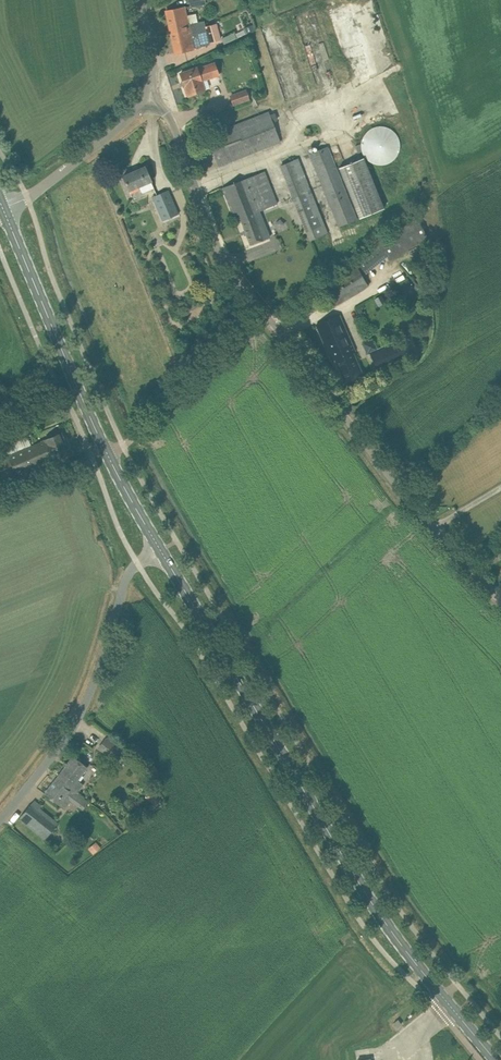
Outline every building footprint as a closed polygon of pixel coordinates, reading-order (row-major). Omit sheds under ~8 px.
[(207,30),(206,26),(204,21),(198,22),(196,13),(187,15),(185,7),(166,11),(171,34),(176,33),(176,30),(183,29),(184,31),(190,30),(191,34),(195,33),(207,30)] [(221,39),(217,23),(206,26),(207,30),(210,42),(221,39)] [(210,42),(207,30),(195,33),(191,34),(190,30),(184,31),(183,29),(176,30),(176,33),(171,34),(175,53),(194,49),(194,47),(210,42)] [(197,68),(191,70),(180,73),(188,95),(204,89),(202,81),(219,75),(214,62),(197,68)] [(233,104),(250,98),(246,89),(230,94),(233,104)] [(207,136),(219,165),(233,160),(280,142),(272,121),(277,119),(275,113),(270,114),(269,112),(207,136)] [(399,150),(400,145),(399,141),(398,136),(395,132),(390,128),(385,126),(380,126),(375,127),(371,128),(367,131),(364,135),(362,140),(361,145),(362,151),(364,156),(367,160),(371,162),(375,164),(380,165),(385,164),(390,162),(395,159),(398,154),(399,150)] [(327,146),(310,154),(339,226),(357,219),(327,146)] [(360,218),(384,207),(364,157),(339,168),(360,218)] [(311,240),(328,233),(298,158),(281,165),(311,240)] [(154,187),(145,166),(123,176),(129,190),(140,186),(142,192),(154,187)] [(278,203),(265,171),(222,187),(235,220),(241,218),(251,244),(270,237),(260,210),(278,203)] [(168,190),(158,194),(152,197),(163,221),(179,214),(168,190)] [(417,219),(379,242),(389,260),(428,237),(417,219)] [(356,264),(330,280),(320,285),(333,307),(369,285),(356,264)] [(408,279),(397,285),(400,290),(411,284),(408,279)] [(316,325),(332,361),(335,360),(344,381),(362,374),(353,352),(355,351),(339,315),(316,325)] [(411,336),(380,349),(370,353),(377,369),(418,352),(411,336)] [(51,437),(8,455),(16,475),(70,452),(61,432),(51,437)] [(27,436),(5,445),(8,453),(31,444),(27,436)] [(0,458),(0,482),(16,475),(8,455),(0,458)] [(109,732),(98,748),(117,762),(124,753),(129,746),(109,732)] [(73,756),(59,775),(67,782),(65,785),(70,788),(71,787),(77,792),(83,784),(77,780),(87,767),(73,756)] [(59,775),(45,794),(53,800),(58,804),(64,808),(71,799),(84,809),(89,801),(77,792),(71,787),(70,788),(65,785),(67,782),(59,775)] [(56,825),(39,811),(31,804),(19,818),(28,825),(45,839),(56,825)] [(94,852),(99,846),(95,842),(89,848),(94,852)]
